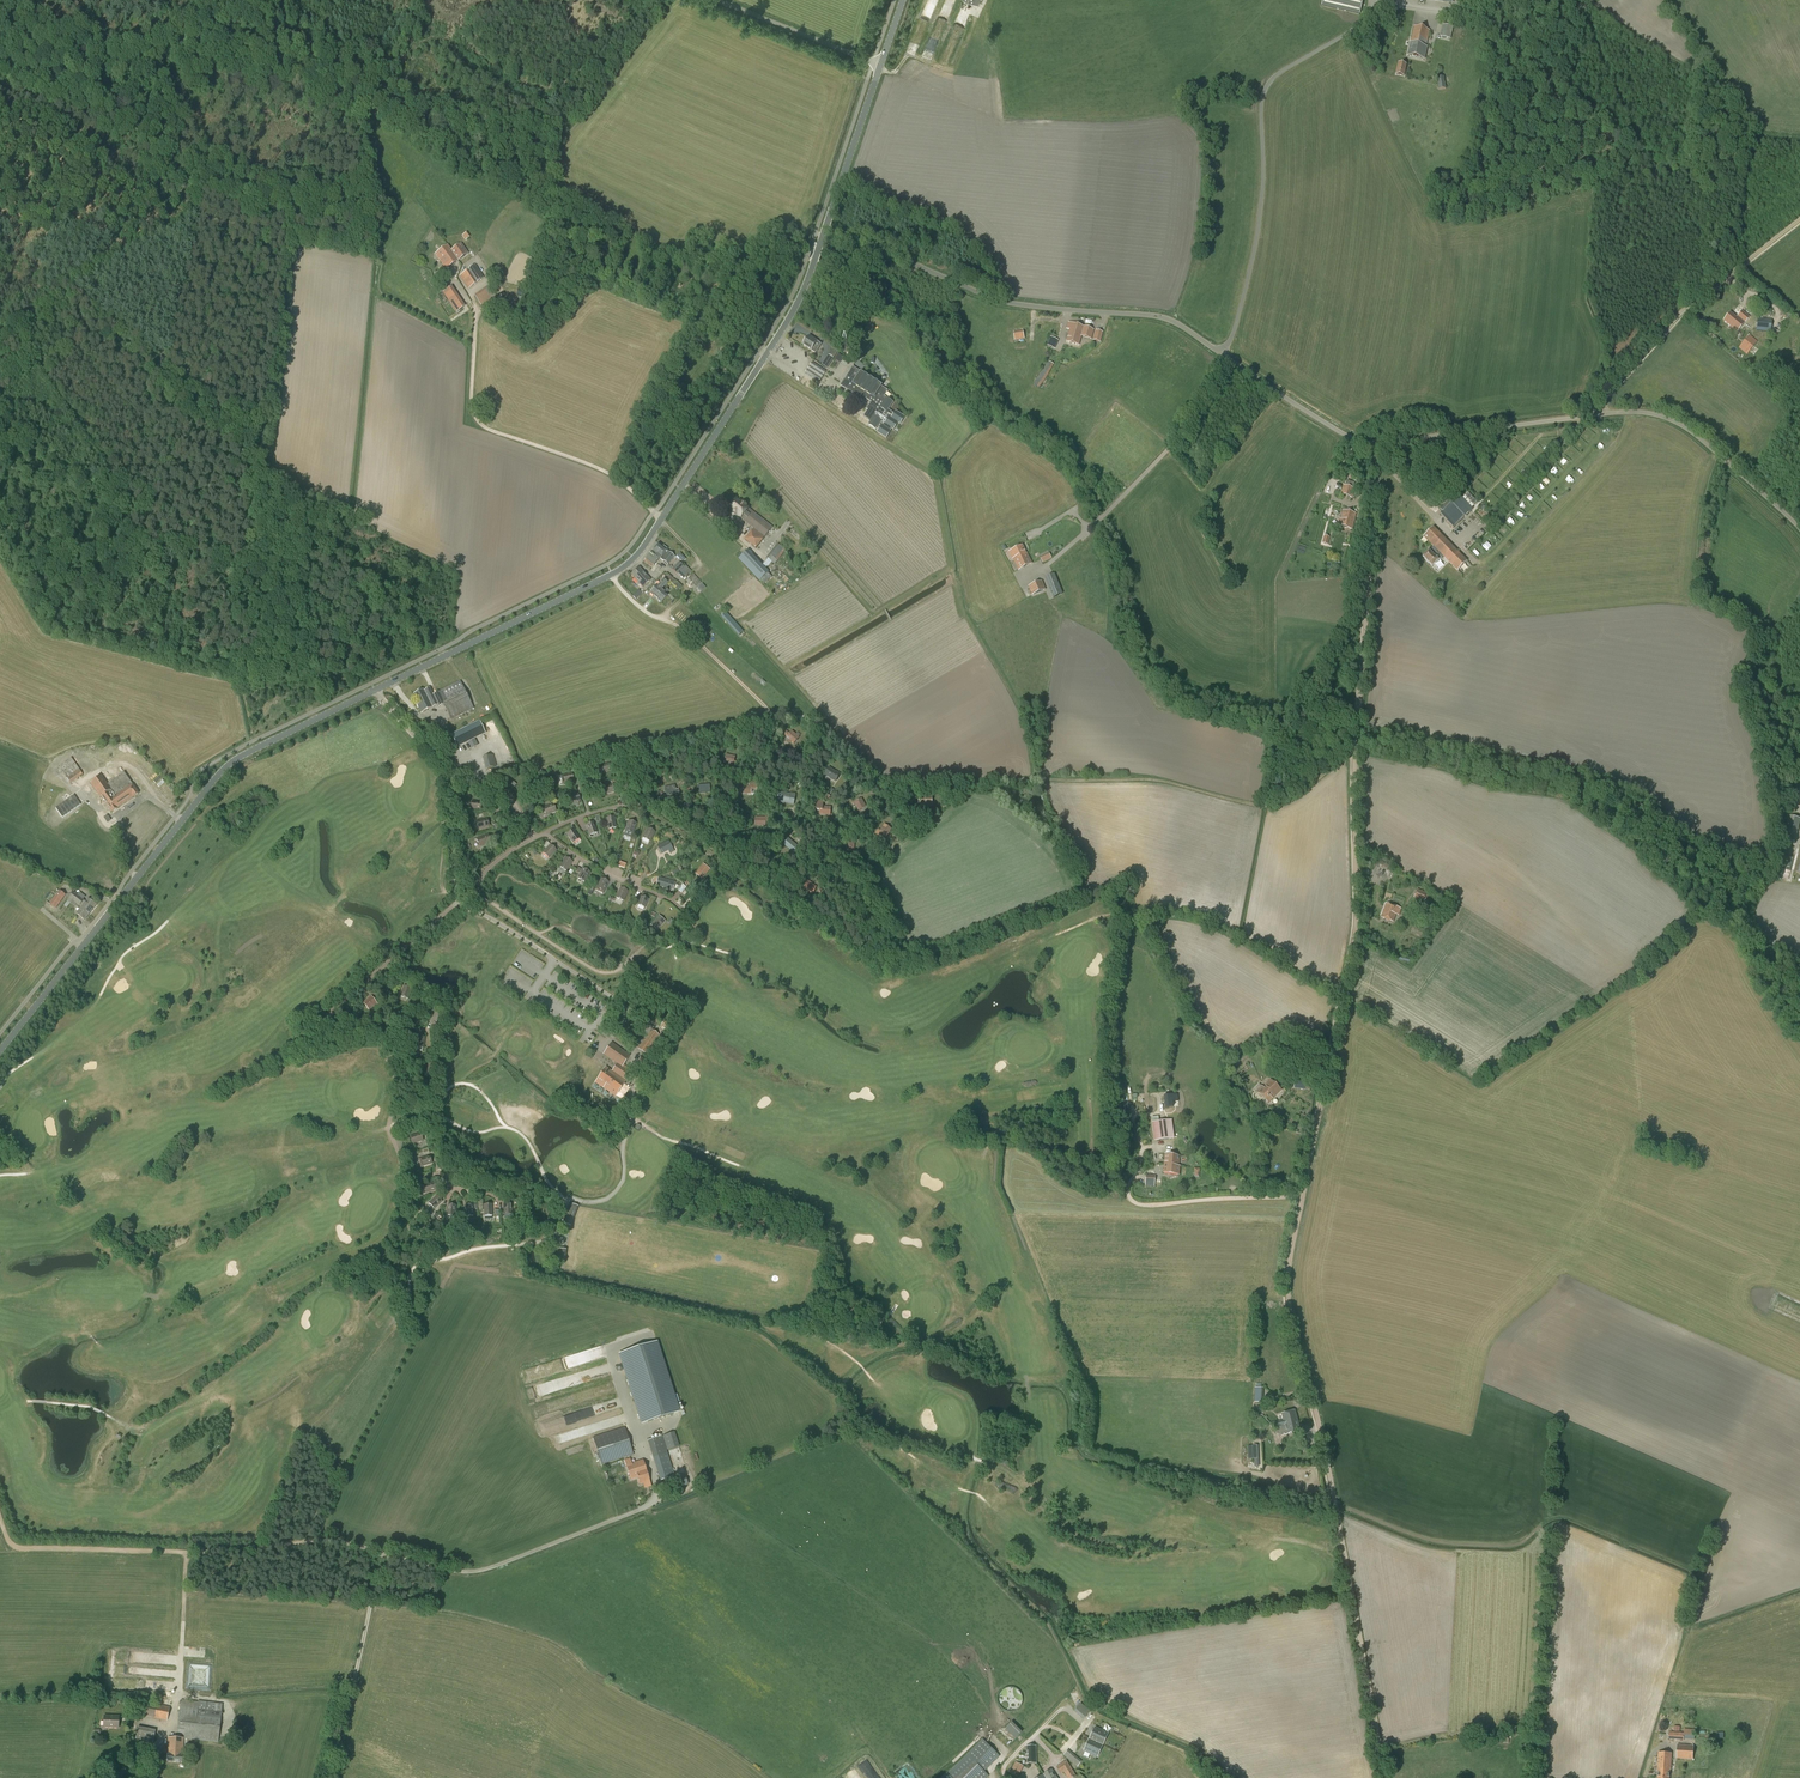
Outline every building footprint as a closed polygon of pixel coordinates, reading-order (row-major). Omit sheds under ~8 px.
[(1322,5),(1360,14),(1363,0),(1323,0),(1322,5)] [(1427,47),(1431,30),(1415,27),(1409,56),(1425,60),(1428,47),(1427,47)] [(1407,65),(1398,63),(1395,75),(1404,77),(1407,65)] [(1437,78),(1438,90),(1446,89),(1444,77),(1437,78)] [(466,239),(472,236),(468,231),(463,234),(466,239)] [(461,243),(451,250),(452,251),(451,251),(458,261),(468,254),(461,243)] [(452,251),(451,250),(448,245),(435,254),(446,269),(458,261),(451,251),(452,251)] [(476,265),(459,276),(468,288),(484,277),(476,265)] [(443,292),(456,312),(466,306),(452,286),(443,292)] [(495,295),(488,286),(474,296),(481,305),(495,295)] [(1736,317),(1730,312),(1723,321),(1730,326),(1729,327),(1736,333),(1748,319),(1740,312),(1736,317)] [(1772,320),(1757,319),(1756,331),(1771,333),(1772,320)] [(1069,323),(1067,330),(1070,331),(1067,342),(1079,345),(1081,335),(1092,338),(1095,330),(1069,323)] [(1093,340),(1100,342),(1103,332),(1096,330),(1093,340)] [(1013,342),(1025,339),(1024,333),(1012,336),(1013,342)] [(1041,350),(1044,336),(1035,334),(1032,348),(1041,350)] [(802,343),(811,350),(816,353),(822,344),(817,341),(818,341),(810,335),(809,336),(809,335),(802,343)] [(1739,348),(1747,354),(1757,342),(1749,335),(1739,348)] [(828,354),(831,356),(829,360),(830,360),(829,363),(830,363),(833,358),(834,358),(838,352),(832,348),(828,354)] [(838,353),(831,366),(836,369),(843,356),(838,353)] [(1033,384),(1039,388),(1049,373),(1054,364),(1049,361),(1043,370),(1033,384)] [(812,362),(805,372),(819,382),(826,371),(812,362)] [(868,421),(870,422),(868,425),(876,430),(876,429),(878,430),(877,432),(886,438),(891,431),(891,430),(892,429),(894,430),(898,423),(900,424),(905,417),(895,411),(894,413),(889,410),(894,402),(887,397),(885,399),(884,398),(888,391),(882,386),(882,385),(861,371),(857,377),(849,372),(841,385),(859,397),(861,395),(873,403),(871,406),(870,406),(864,416),(869,419),(868,421)] [(1340,494),(1352,498),(1355,489),(1344,485),(1340,494)] [(1463,494),(1473,505),(1476,502),(1466,492),(1463,494)] [(1440,514),(1453,528),(1473,510),(1457,493),(1440,509),(1442,512),(1440,514)] [(745,540),(756,549),(763,540),(765,537),(773,527),(749,509),(746,506),(747,506),(743,502),(742,503),(737,499),(729,509),(741,518),(754,529),(752,531),(745,540)] [(1340,518),(1338,525),(1352,530),(1356,514),(1343,511),(1341,519),(1340,518)] [(1432,567),(1443,556),(1457,571),(1467,561),(1434,527),(1424,537),(1433,547),(1423,557),(1432,567)] [(655,548),(652,552),(660,558),(668,565),(674,557),(667,551),(667,549),(664,546),(661,546),(658,544),(657,544),(655,546),(655,548)] [(767,557),(776,564),(786,551),(777,545),(771,552),(767,557)] [(1013,559),(1014,561),(1028,555),(1027,554),(1026,554),(1022,546),(1009,552),(1013,559)] [(760,581),(764,585),(772,576),(748,551),(739,559),(758,579),(760,581)] [(652,552),(648,557),(656,563),(660,558),(652,552)] [(676,556),(683,561),(686,558),(680,552),(676,556)] [(1043,563),(1052,558),(1049,553),(1040,557),(1043,563)] [(1028,555),(1014,561),(1019,570),(1032,564),(1028,555)] [(656,563),(648,557),(644,561),(652,568),(656,563)] [(679,562),(672,569),(677,574),(678,573),(683,579),(691,571),(685,565),(684,567),(679,562)] [(631,575),(643,587),(650,581),(639,568),(631,575)] [(686,581),(694,589),(701,582),(693,574),(686,581)] [(1054,574),(1045,577),(1053,598),(1063,594),(1054,574)] [(650,593),(656,598),(662,591),(661,590),(667,583),(663,579),(657,587),(656,586),(650,593)] [(675,588),(677,590),(678,589),(679,590),(682,587),(673,579),(670,582),(676,587),(675,588)] [(1028,586),(1032,595),(1045,590),(1042,581),(1028,586)] [(696,589),(700,593),(705,588),(702,584),(696,589)] [(662,591),(656,598),(661,603),(667,596),(665,594),(669,590),(666,588),(663,592),(662,591)] [(726,612),(725,613),(721,616),(721,617),(739,636),(744,631),(726,612)] [(432,707),(437,705),(439,707),(445,704),(451,720),(474,709),(460,681),(439,692),(433,695),(430,688),(424,691),(423,690),(413,695),(417,703),(416,703),(421,713),(432,707)] [(450,734),(457,747),(485,733),(479,720),(450,734)] [(429,728),(441,745),(448,741),(436,723),(429,728)] [(792,731),(787,738),(794,744),(799,737),(792,731)] [(496,766),(493,754),(483,757),(486,769),(496,766)] [(724,763),(734,765),(735,756),(726,755),(724,763)] [(58,767),(67,779),(69,781),(70,784),(83,775),(71,758),(58,767)] [(609,763),(599,766),(601,774),(611,771),(609,763)] [(839,775),(835,773),(836,772),(829,768),(825,774),(836,781),(840,775),(839,775)] [(561,776),(563,784),(578,780),(577,772),(561,776)] [(101,776),(91,783),(100,798),(102,797),(112,812),(117,809),(115,807),(132,795),(133,797),(138,794),(124,773),(119,776),(119,777),(107,785),(101,776)] [(513,790),(516,784),(510,780),(507,786),(513,790)] [(530,786),(533,794),(543,790),(540,782),(530,786)] [(616,784),(605,786),(607,794),(617,791),(616,784)] [(664,788),(666,795),(676,793),(675,785),(664,788)] [(699,785),(700,793),(710,793),(709,785),(699,785)] [(751,786),(741,786),(741,794),(751,794),(751,786)] [(778,801),(788,803),(789,801),(794,802),(796,794),(790,793),(790,794),(780,792),(778,801)] [(568,797),(570,805),(580,801),(578,794),(568,797)] [(919,796),(919,805),(929,805),(928,796),(919,796)] [(866,808),(862,799),(854,803),(859,811),(866,808)] [(481,802),(470,801),(469,809),(480,810),(481,802)] [(816,810),(820,810),(820,815),(830,816),(831,807),(823,807),(823,801),(816,801),(816,810)] [(543,808),(546,815),(556,812),(553,804),(543,808)] [(1788,816),(1782,839),(1796,843),(1799,821),(1799,819),(1788,816)] [(606,818),(608,829),(616,828),(614,817),(606,818)] [(762,823),(765,823),(769,823),(769,817),(765,817),(765,818),(755,818),(755,826),(762,826),(762,823)] [(487,819),(475,822),(476,829),(489,827),(487,819)] [(625,831),(633,834),(636,823),(629,821),(625,831)] [(593,823),(586,825),(589,835),(597,833),(593,823)] [(885,824),(881,830),(878,829),(875,834),(879,837),(882,834),(886,837),(892,829),(885,824)] [(655,832),(648,828),(643,838),(650,841),(655,832)] [(574,830),(567,834),(573,843),(580,839),(574,830)] [(488,835),(478,839),(481,846),(491,842),(488,835)] [(668,841),(657,847),(661,854),(672,849),(668,841)] [(786,847),(794,854),(800,848),(792,841),(786,847)] [(846,850),(854,851),(855,842),(846,841),(846,850)] [(550,845),(543,853),(549,858),(556,850),(550,845)] [(560,867),(566,871),(572,862),(566,858),(560,867)] [(703,864),(695,874),(702,879),(710,870),(703,864)] [(1376,871),(1388,877),(1391,871),(1380,865),(1376,871)] [(583,869),(578,878),(585,882),(590,873),(583,869)] [(671,881),(658,877),(656,885),(668,889),(671,881)] [(601,879),(597,889),(604,892),(608,882),(601,879)] [(804,890),(813,894),(817,887),(807,882),(804,890)] [(681,886),(679,889),(678,890),(682,893),(687,887),(683,884),(681,886)] [(621,888),(616,898),(624,901),(628,891),(621,888)] [(1428,894),(1417,889),(1414,897),(1424,902),(1428,894)] [(50,904),(56,908),(65,895),(59,891),(50,904)] [(82,908),(81,908),(89,915),(96,906),(88,900),(86,902),(74,892),(69,898),(77,904),(82,908)] [(648,900),(641,897),(637,907),(644,910),(648,900)] [(74,907),(77,904),(69,898),(67,901),(74,907)] [(1382,918),(1393,922),(1396,914),(1399,916),(1401,909),(1386,904),(1382,918)] [(89,915),(81,908),(77,914),(84,920),(89,915)] [(659,917),(652,925),(657,930),(665,922),(659,917)] [(404,987),(401,996),(407,998),(410,989),(404,987)] [(377,1004),(371,997),(364,1003),(369,1010),(377,1004)] [(416,1010),(423,1012),(427,1002),(419,1000),(416,1010)] [(435,1013),(433,1022),(441,1024),(443,1015),(435,1013)] [(661,1025),(666,1029),(669,1024),(664,1021),(661,1025)] [(644,1040),(638,1049),(644,1053),(646,1055),(646,1054),(650,1049),(657,1054),(657,1055),(659,1052),(659,1051),(651,1046),(659,1035),(655,1032),(652,1030),(644,1040)] [(415,1047),(423,1048),(425,1038),(417,1036),(415,1047)] [(617,1063),(611,1071),(606,1067),(595,1083),(603,1088),(615,1096),(631,1074),(622,1067),(629,1056),(611,1043),(603,1054),(617,1063)] [(636,1065),(645,1072),(646,1071),(654,1060),(646,1054),(646,1055),(644,1053),(636,1065)] [(1280,1055),(1273,1053),(1269,1064),(1276,1067),(1280,1055)] [(435,1065),(427,1064),(425,1072),(433,1074),(435,1065)] [(1294,1088),(1308,1089),(1310,1090),(1311,1078),(1307,1077),(1307,1074),(1302,1073),(1302,1074),(1296,1074),(1294,1088)] [(1270,1079),(1263,1087),(1262,1086),(1257,1092),(1268,1103),(1281,1090),(1270,1079)] [(1173,1102),(1178,1101),(1178,1094),(1164,1095),(1165,1107),(1173,1106),(1173,1102)] [(602,1117),(612,1123),(618,1113),(608,1107),(602,1117)] [(1172,1120),(1153,1122),(1155,1140),(1174,1138),(1172,1120)] [(410,1136),(412,1144),(423,1141),(421,1133),(410,1136)] [(1178,1166),(1180,1156),(1165,1154),(1164,1172),(1179,1174),(1180,1166),(1178,1166)] [(429,1156),(419,1159),(421,1167),(432,1163),(429,1156)] [(1146,1175),(1145,1186),(1155,1186),(1155,1175),(1146,1175)] [(434,1182),(423,1185),(425,1193),(436,1190),(434,1182)] [(441,1201),(437,1196),(430,1203),(434,1208),(441,1201)] [(578,1205),(571,1202),(568,1213),(564,1211),(561,1222),(571,1226),(578,1205)] [(565,1249),(557,1248),(555,1263),(564,1264),(565,1249)] [(656,1342),(620,1354),(642,1424),(678,1412),(656,1342)] [(1254,1402),(1263,1402),(1263,1388),(1255,1388),(1254,1402)] [(1282,1414),(1283,1420),(1284,1423),(1287,1422),(1288,1424),(1298,1421),(1295,1411),(1282,1414)] [(1276,1422),(1278,1428),(1279,1428),(1281,1436),(1300,1431),(1298,1421),(1288,1424),(1287,1422),(1284,1423),(1283,1420),(1276,1422)] [(633,1454),(624,1427),(593,1437),(602,1465),(633,1454)] [(679,1446),(675,1432),(662,1436),(667,1450),(679,1446)] [(647,1441),(653,1458),(667,1453),(662,1436),(647,1441)] [(1256,1445),(1256,1444),(1253,1444),(1253,1445),(1249,1446),(1250,1459),(1259,1459),(1258,1445),(1256,1445)] [(677,1456),(670,1459),(673,1466),(679,1464),(677,1456)] [(631,1479),(637,1477),(639,1476),(638,1472),(646,1470),(643,1461),(626,1466),(631,1479)] [(639,1476),(637,1477),(640,1484),(649,1481),(646,1470),(638,1472),(639,1476)] [(684,1473),(670,1478),(675,1489),(688,1485),(684,1473)] [(665,1485),(665,1484),(660,1485),(662,1492),(671,1489),(670,1483),(665,1485)] [(1001,1707),(1020,1707),(1021,1689),(1001,1688),(1001,1707)] [(185,1734),(185,1738),(218,1742),(222,1704),(198,1701),(198,1702),(181,1700),(177,1733),(185,1734)] [(157,1704),(144,1701),(141,1715),(154,1718),(155,1717),(167,1720),(170,1707),(157,1704)] [(1074,1710),(1083,1719),(1090,1711),(1081,1702),(1074,1710)] [(104,1715),(104,1726),(119,1727),(119,1716),(104,1715)] [(1005,1729),(1015,1739),(1022,1732),(1012,1722),(1005,1729)] [(135,1739),(153,1742),(155,1730),(138,1727),(135,1739)] [(1103,1745),(1107,1736),(1108,1733),(1107,1733),(1095,1727),(1093,1731),(1095,1732),(1093,1736),(1091,1735),(1090,1739),(1103,1745)] [(1681,1730),(1680,1733),(1669,1732),(1669,1739),(1684,1740),(1695,1740),(1695,1730),(1685,1729),(1684,1730),(1681,1730)] [(168,1737),(167,1754),(167,1762),(184,1762),(184,1755),(183,1755),(183,1738),(168,1737)] [(940,1777),(987,1777),(989,1775),(985,1771),(1000,1756),(983,1739),(948,1773),(946,1772),(940,1777)] [(1097,1757),(1103,1745),(1090,1739),(1088,1743),(1090,1744),(1088,1748),(1086,1747),(1084,1751),(1097,1757)] [(1694,1746),(1677,1745),(1677,1759),(1693,1760),(1694,1746)] [(1029,1758),(1027,1758),(1027,1763),(1036,1763),(1036,1746),(1026,1746),(1027,1755),(1029,1755),(1029,1758)] [(1068,1749),(1063,1754),(1077,1766),(1082,1761),(1068,1749)] [(1670,1770),(1671,1770),(1672,1753),(1659,1752),(1658,1769),(1658,1777),(1670,1777),(1670,1770)] [(1017,1777),(1024,1766),(1015,1761),(1009,1773),(1017,1777)] [(1076,1777),(1066,1761),(1056,1767),(1060,1774),(1063,1772),(1067,1777),(1075,1777),(1076,1777)] [(1043,1774),(1046,1777),(1057,1777),(1051,1770),(1043,1774)]
